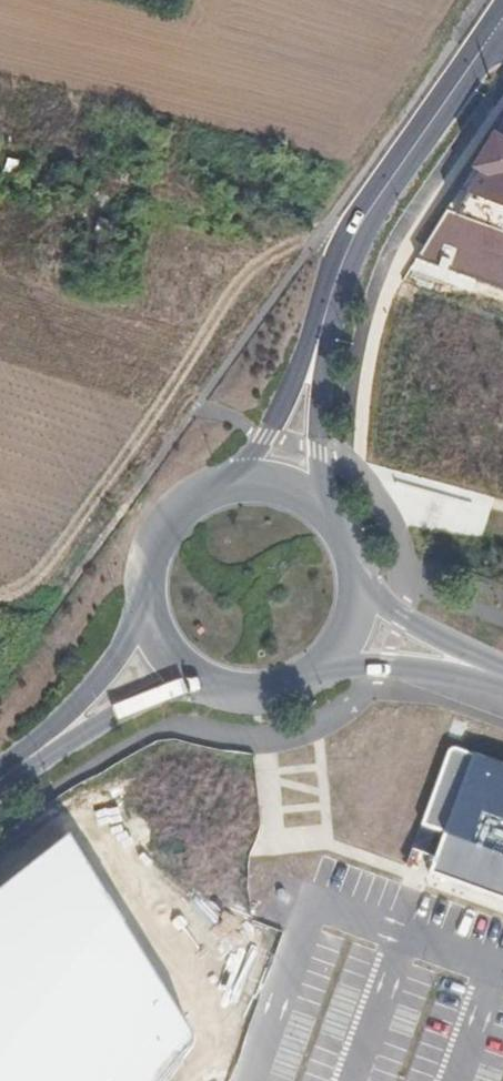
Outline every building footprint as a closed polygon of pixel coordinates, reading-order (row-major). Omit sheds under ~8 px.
[(428,233),(502,262),(502,117),(428,233)] [(451,744),(413,849),(435,857),(429,873),(502,900),(502,763),(451,744)] [(69,841),(0,894),(0,1080),(166,1080),(185,1056),(192,1028),(69,841)]
